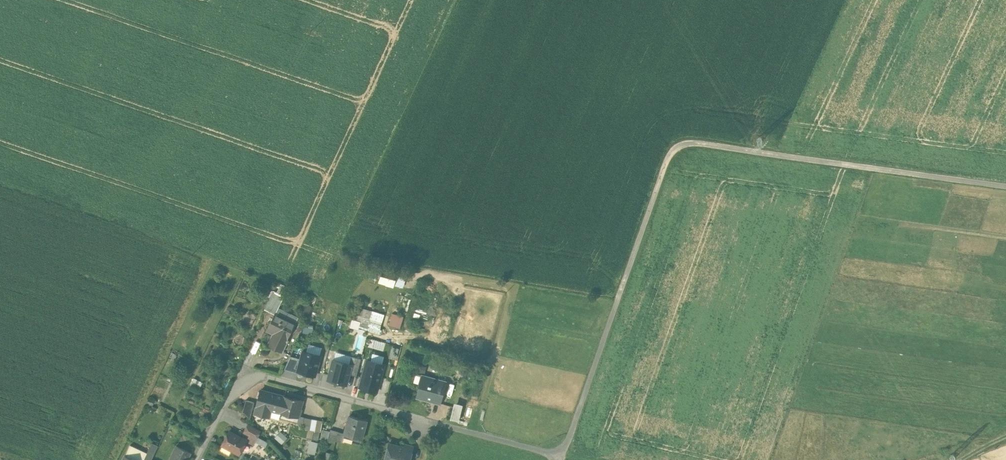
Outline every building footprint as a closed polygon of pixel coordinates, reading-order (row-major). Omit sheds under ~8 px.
[(376,283),(391,283),(391,274),(376,274),(376,283)] [(283,296),(277,293),(271,304),(278,307),(283,296)] [(385,314),(371,310),(367,322),(363,321),(360,329),(371,332),(379,334),(385,314)] [(391,312),(388,324),(400,327),(403,315),(391,312)] [(295,323),(275,313),(267,330),(274,333),(287,340),(295,323)] [(368,344),(371,332),(360,329),(359,333),(352,331),(350,339),(368,344)] [(287,340),(274,333),(268,345),(281,351),(287,340)] [(357,343),(355,354),(361,355),(363,344),(357,343)] [(320,355),(303,350),(297,371),(315,376),(320,355)] [(352,364),(333,359),(328,379),(346,384),(352,364)] [(360,385),(378,390),(384,364),(366,360),(360,385)] [(448,383),(425,376),(424,382),(420,386),(417,395),(435,401),(435,402),(441,404),(448,383)] [(284,396),(261,390),(255,413),(269,417),(271,410),(279,412),(284,396)] [(302,400),(294,398),(293,398),(284,396),(279,412),(281,413),(298,417),(302,400)] [(254,402),(246,400),(242,412),(244,413),(250,419),(254,402)] [(448,417),(456,419),(461,403),(452,400),(448,417)] [(279,412),(271,410),(269,417),(279,419),(281,413),(279,412)] [(367,420),(349,415),(344,433),(362,438),(367,420)] [(311,419),(304,417),(302,428),(309,430),(311,419)] [(197,421),(194,427),(188,424),(184,431),(199,438),(206,425),(197,421)] [(259,431),(248,425),(244,432),(255,438),(259,431)] [(330,429),(327,441),(336,443),(339,431),(330,429)] [(274,437),(281,443),(287,437),(280,430),(274,437)] [(246,440),(229,431),(222,444),(239,454),(246,440)] [(320,432),(313,431),(311,439),(318,440),(320,432)] [(255,442),(265,445),(267,440),(257,437),(255,442)] [(307,452),(315,454),(318,442),(310,439),(307,452)] [(389,442),(385,459),(410,459),(413,448),(389,442)] [(152,443),(144,459),(146,459),(151,459),(158,446),(152,443)] [(177,446),(170,459),(189,459),(192,454),(177,446)]
